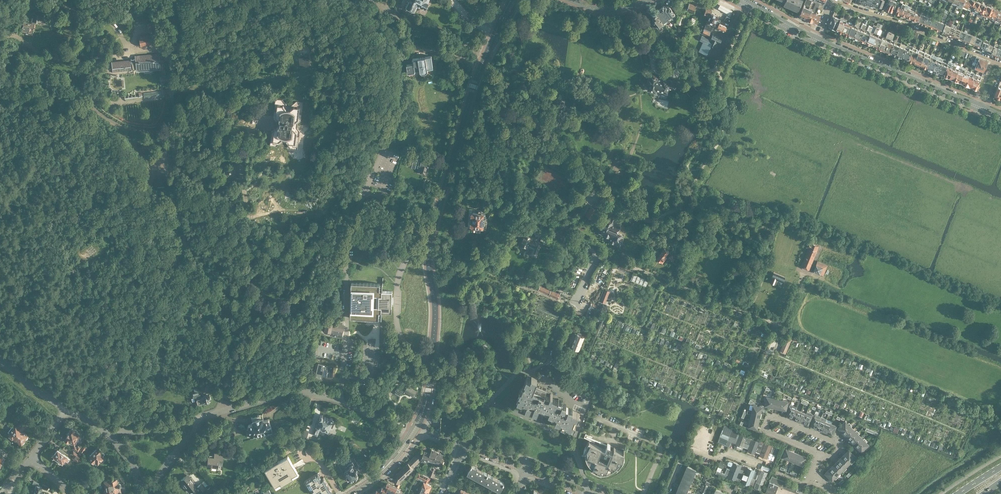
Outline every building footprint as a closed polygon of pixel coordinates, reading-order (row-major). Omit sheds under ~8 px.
[(418,0),(411,0),(410,2),(409,1),(409,2),(406,0),(404,4),(407,5),(407,6),(406,8),(412,11),(413,9),(414,10),(418,3),(419,0),(418,0)] [(704,9),(706,3),(702,1),(700,0),(690,0),(687,10),(694,12),(696,6),(704,9)] [(784,4),(798,10),(802,0),(786,0),(785,1),(784,4)] [(799,16),(802,17),(802,16),(817,23),(821,12),(823,8),(822,8),(823,5),(812,0),(805,0),(805,1),(799,16)] [(888,11),(893,0),(889,0),(888,3),(888,2),(885,9),(886,9),(885,10),(888,11)] [(956,6),(961,8),(962,6),(965,0),(959,0),(957,4),(956,6)] [(968,7),(971,9),(971,10),(971,11),(970,13),(971,13),(972,12),(976,1),(973,0),(970,0),(968,7)] [(981,3),(976,1),(972,12),(977,14),(977,13),(978,11),(981,3)] [(898,14),(900,15),(905,4),(902,3),(901,6),(898,5),(895,13),(896,13),(896,14),(897,15),(898,14)] [(981,3),(978,11),(977,13),(981,15),(981,14),(983,15),(987,5),(984,5),(984,4),(983,3),(982,3),(981,3)] [(900,15),(906,17),(909,9),(910,7),(905,4),(900,15)] [(661,8),(670,19),(675,15),(668,5),(666,7),(666,6),(664,6),(661,8)] [(720,5),(718,10),(730,16),(732,12),(720,5)] [(987,5),(983,15),(987,16),(986,17),(989,18),(993,9),(993,8),(993,7),(991,7),(990,7),(987,5)] [(706,16),(709,17),(709,16),(712,9),(706,7),(703,16),(706,16)] [(656,12),(664,23),(670,19),(661,8),(656,12)] [(909,9),(906,17),(911,19),(914,11),(909,9)] [(991,20),(995,21),(999,11),(998,11),(998,10),(997,9),(996,10),(993,9),(989,18),(992,19),(991,20)] [(914,11),(911,19),(917,22),(920,14),(914,11)] [(664,23),(656,12),(654,13),(653,15),(653,16),(651,17),(653,19),(655,22),(651,25),(660,31),(663,28),(661,26),(664,23)] [(677,23),(682,25),(686,15),(681,13),(677,23)] [(709,16),(709,17),(703,30),(703,31),(700,30),(699,32),(709,36),(714,24),(716,20),(718,16),(711,13),(709,16)] [(922,24),(928,26),(931,18),(932,19),(934,14),(932,13),(930,18),(925,16),(922,24)] [(20,29),(19,33),(32,35),(34,24),(33,24),(34,21),(38,22),(39,15),(33,14),(31,21),(32,21),(31,23),(27,22),(28,20),(22,19),(20,25),(22,26),(22,29),(20,29)] [(917,22),(922,24),(925,16),(920,14),(917,22)] [(937,21),(934,29),(940,31),(944,23),(947,15),(944,14),(941,22),(938,21),(937,21)] [(835,29),(840,18),(833,15),(828,26),(832,28),(832,29),(834,30),(835,29)] [(931,18),(928,26),(934,29),(937,21),(938,21),(940,16),(938,15),(936,20),(932,19),(931,18)] [(840,18),(835,29),(838,31),(839,32),(840,32),(841,32),(846,21),(847,19),(846,19),(845,17),(842,17),(841,16),(840,18)] [(852,24),(847,34),(848,35),(848,36),(850,36),(851,36),(853,37),(858,26),(860,22),(861,18),(858,17),(855,25),(852,24)] [(716,20),(714,24),(713,26),(724,31),(726,27),(719,24),(720,22),(716,20)] [(848,22),(846,21),(841,32),(844,33),(844,34),(845,34),(846,35),(847,34),(852,24),(852,22),(849,21),(848,22)] [(146,23),(147,32),(155,31),(153,22),(146,23)] [(864,28),(859,40),(860,40),(860,41),(862,41),(863,41),(866,42),(870,31),(872,28),(872,26),(872,27),(873,24),(874,23),(872,22),(870,25),(869,25),(867,30),(864,28)] [(870,31),(866,42),(866,43),(868,44),(869,43),(871,44),(879,27),(880,23),(878,22),(876,25),(873,24),(872,27),(872,26),(872,28),(870,31)] [(857,38),(859,40),(864,28),(866,24),(862,23),(861,27),(858,26),(853,37),(854,37),(854,38),(856,39),(857,38)] [(941,32),(947,34),(950,26),(945,24),(941,32)] [(950,26),(947,34),(952,36),(955,28),(956,26),(951,24),(950,26)] [(886,36),(889,37),(892,29),(892,30),(894,26),(891,25),(889,31),(888,31),(886,36)] [(879,27),(871,44),(874,45),(874,46),(876,47),(877,47),(878,47),(882,36),(885,31),(882,30),(881,28),(879,27)] [(952,36),(958,38),(961,30),(955,28),(952,36)] [(966,32),(961,30),(958,38),(963,40),(966,32)] [(968,43),(973,45),(976,37),(977,37),(979,32),(977,31),(976,34),(975,34),(975,36),(971,35),(968,43)] [(976,37),(973,45),(979,47),(982,39),(979,38),(982,32),(979,31),(979,32),(977,37),(976,37)] [(963,40),(968,43),(971,35),(966,32),(963,40)] [(153,44),(151,35),(151,33),(138,36),(141,47),(153,44)] [(711,40),(710,44),(713,45),(715,46),(717,43),(719,44),(722,37),(713,33),(711,39),(710,40),(711,40)] [(711,39),(702,35),(700,40),(703,41),(699,51),(708,55),(713,45),(710,44),(711,40),(710,40),(711,39)] [(882,36),(878,47),(879,48),(880,49),(881,49),(884,50),(887,40),(889,37),(886,36),(885,37),(882,36)] [(887,40),(884,50),(886,51),(887,52),(888,52),(889,52),(890,52),(894,41),(891,40),(892,38),(891,38),(890,41),(887,40)] [(983,40),(980,49),(985,51),(988,44),(989,41),(984,39),(983,40)] [(894,41),(890,52),(892,53),(892,54),(894,55),(895,54),(895,55),(900,43),(895,41),(894,41)] [(900,43),(895,55),(896,55),(896,56),(898,57),(899,56),(901,57),(906,45),(900,43)] [(990,53),(990,54),(994,56),(999,45),(994,43),(993,46),(990,53)] [(907,46),(906,45),(901,57),(901,58),(905,60),(906,59),(907,60),(913,47),(907,44),(907,46)] [(985,51),(990,53),(993,46),(988,44),(985,51)] [(913,47),(907,60),(908,60),(908,61),(910,61),(911,61),(914,62),(918,52),(919,50),(917,49),(913,47)] [(919,50),(918,52),(914,62),(916,64),(918,65),(919,65),(925,52),(919,50)] [(925,52),(919,65),(923,66),(923,67),(924,68),(925,67),(926,67),(931,54),(925,52)] [(161,68),(160,60),(159,53),(135,55),(135,59),(131,59),(131,60),(130,61),(130,60),(111,62),(112,73),(131,71),(131,62),(131,63),(131,64),(132,64),(133,64),(134,64),(134,63),(135,63),(135,62),(136,70),(136,71),(144,70),(151,70),(160,69),(160,68),(161,68)] [(930,57),(926,67),(928,69),(930,70),(931,70),(937,56),(932,54),(930,57)] [(311,65),(309,55),(299,56),(300,67),(311,65)] [(433,67),(432,55),(412,58),(413,63),(407,64),(408,73),(415,72),(415,70),(420,69),(421,71),(422,72),(426,72),(428,70),(427,68),(433,67)] [(937,56),(931,70),(934,71),(934,72),(936,72),(937,72),(942,61),(943,59),(937,56)] [(974,62),(985,66),(987,61),(976,57),(974,62)] [(942,75),(943,75),(947,63),(942,61),(937,72),(939,73),(940,74),(942,75)] [(947,63),(943,75),(944,75),(944,76),(945,76),(947,76),(948,77),(954,65),(954,63),(948,61),(948,62),(947,63)] [(974,62),(971,67),(983,72),(985,66),(974,62)] [(954,65),(948,77),(950,78),(951,79),(953,79),(954,79),(959,67),(959,65),(954,63),(954,65)] [(959,67),(954,79),(955,80),(956,80),(957,81),(958,81),(960,82),(965,69),(965,68),(959,65),(959,67)] [(964,84),(965,84),(970,71),(967,70),(968,68),(966,67),(965,68),(965,69),(960,82),(962,82),(962,83),(964,84)] [(968,85),(971,86),(976,74),(970,71),(965,84),(966,84),(966,85),(967,86),(968,85)] [(976,74),(971,86),(972,87),(973,88),(974,89),(975,88),(976,89),(981,76),(976,74)] [(656,89),(667,93),(669,88),(674,89),(676,81),(667,79),(667,80),(663,79),(663,80),(657,78),(657,77),(652,75),(651,78),(649,78),(648,83),(649,83),(648,89),(655,91),(656,89)] [(698,90),(693,86),(686,93),(691,97),(698,90)] [(272,131),(270,145),(277,146),(283,142),(286,142),(290,148),(298,149),(299,138),(300,135),(300,131),(298,128),(298,125),(298,122),(301,120),(302,112),(303,102),(296,101),(290,106),(287,106),(282,100),(275,99),(273,117),(276,121),(278,119),(281,122),(280,122),(279,122),(279,123),(280,124),(272,131)] [(411,156),(409,164),(411,164),(416,166),(417,161),(421,162),(420,166),(422,166),(420,173),(425,174),(427,168),(428,168),(429,163),(424,161),(418,158),(413,157),(411,156)] [(587,214),(586,216),(592,219),(597,209),(591,206),(587,214)] [(474,230),(480,231),(480,228),(486,229),(487,218),(485,218),(485,213),(481,213),(482,210),(476,210),(476,212),(473,212),(471,213),(471,216),(472,217),(472,221),(471,222),(471,225),(472,226),(471,227),(474,227),(474,230)] [(615,219),(616,219),(610,217),(606,215),(600,232),(611,237),(610,240),(620,245),(623,237),(621,237),(622,234),(617,232),(620,226),(620,225),(621,222),(615,219)] [(530,254),(536,256),(541,243),(536,241),(535,242),(532,240),(533,237),(524,234),(520,245),(528,249),(529,248),(532,249),(530,254)] [(800,266),(807,269),(817,246),(807,242),(805,247),(807,248),(800,266)] [(657,258),(663,262),(667,257),(665,256),(669,252),(664,248),(660,253),(656,250),(653,254),(657,257),(657,258)] [(668,258),(672,261),(676,257),(671,253),(670,255),(668,258)] [(811,271),(822,275),(826,265),(816,261),(811,271)] [(777,281),(783,283),(785,277),(773,272),(769,282),(775,284),(777,281)] [(648,281),(633,275),(630,281),(646,287),(648,281)] [(351,283),(350,318),(379,318),(379,317),(381,317),(381,318),(382,318),(382,312),(392,312),(392,306),(392,297),(392,291),(382,291),(383,284),(382,284),(382,286),(380,285),(380,284),(351,283)] [(540,286),(538,290),(549,294),(549,295),(558,299),(560,294),(551,290),(540,286)] [(605,305),(610,291),(605,290),(600,303),(605,305)] [(330,335),(341,337),(344,324),(333,322),(333,321),(327,320),(325,331),(330,332),(330,335)] [(577,334),(572,347),(579,349),(584,337),(581,336),(581,334),(581,333),(579,332),(578,333),(577,334)] [(780,351),(786,353),(792,339),(786,336),(780,351)] [(316,357),(312,372),(316,373),(315,373),(316,373),(315,375),(315,376),(322,378),(323,375),(325,375),(326,375),(333,376),(334,364),(328,364),(328,362),(329,360),(322,358),(321,361),(320,361),(321,359),(316,357)] [(546,376),(555,381),(558,375),(549,371),(546,376)] [(552,415),(556,417),(555,420),(560,421),(560,420),(563,421),(561,426),(565,428),(566,425),(574,428),(576,423),(573,422),(575,417),(578,418),(580,414),(572,411),(573,409),(566,406),(567,405),(563,403),(564,400),(559,398),(558,400),(552,397),(553,394),(551,393),(550,393),(550,392),(549,392),(549,391),(548,391),(548,390),(546,389),(547,388),(535,384),(537,379),(532,376),(531,379),(526,377),(522,389),(521,388),(519,393),(521,394),(520,396),(519,396),(517,400),(525,404),(525,403),(527,404),(525,407),(530,409),(531,407),(533,408),(532,410),(537,412),(539,408),(546,411),(546,410),(549,411),(548,412),(553,413),(552,415)] [(396,390),(395,393),(400,395),(400,394),(401,395),(403,392),(410,396),(411,394),(414,395),(416,390),(408,386),(405,391),(401,388),(401,387),(398,386),(396,390)] [(199,390),(199,389),(197,390),(197,387),(192,389),(192,391),(191,391),(194,398),(196,397),(197,399),(196,400),(197,404),(198,404),(202,403),(205,403),(209,402),(209,400),(210,400),(210,398),(210,397),(210,395),(208,396),(207,394),(203,396),(203,397),(201,398),(201,397),(199,390)] [(786,416),(792,418),(795,409),(796,406),(789,404),(788,407),(789,408),(786,416)] [(792,418),(797,420),(801,411),(795,409),(792,418)] [(747,410),(746,413),(749,414),(749,413),(751,413),(750,416),(758,418),(760,413),(751,411),(747,410)] [(801,411),(797,420),(802,422),(806,414),(801,411)] [(806,414),(802,422),(807,424),(809,419),(811,419),(813,415),(812,415),(812,414),(807,411),(806,414)] [(253,421),(253,423),(249,424),(250,428),(247,429),(249,437),(252,436),(256,435),(257,438),(262,436),(262,434),(267,432),(267,434),(268,434),(269,434),(273,433),(273,432),(269,418),(264,420),(263,414),(252,418),(253,421)] [(313,434),(318,436),(321,428),(328,431),(330,427),(333,428),(336,422),(333,421),(333,420),(333,418),(331,418),(330,418),(330,419),(323,416),(323,415),(322,414),(321,414),(320,415),(320,416),(320,417),(320,418),(318,423),(317,422),(316,425),(317,426),(313,434)] [(810,425),(816,428),(820,419),(821,417),(815,414),(814,417),(810,425)] [(820,419),(816,428),(822,430),(825,421),(826,419),(821,417),(820,419)] [(16,441),(21,444),(22,443),(23,443),(24,442),(24,440),(25,439),(26,439),(27,437),(27,436),(28,435),(22,430),(28,423),(22,419),(18,425),(17,427),(16,426),(15,426),(8,434),(9,435),(13,439),(14,439),(14,440),(15,441),(16,441)] [(837,427),(842,432),(849,425),(845,420),(837,427)] [(831,423),(825,421),(822,430),(827,432),(831,423)] [(717,441),(729,445),(731,441),(735,442),(740,430),(724,423),(717,441)] [(831,423),(827,432),(832,434),(835,425),(831,423)] [(842,432),(846,436),(853,429),(849,425),(842,432)] [(69,441),(74,444),(80,433),(71,428),(65,439),(68,441),(69,441)] [(853,429),(846,436),(850,440),(857,433),(853,429)] [(746,436),(740,433),(736,444),(742,446),(746,436)] [(850,440),(854,444),(861,437),(857,433),(850,440)] [(854,444),(858,448),(865,441),(861,437),(854,444)] [(752,439),(748,450),(754,453),(755,451),(760,452),(761,449),(758,448),(760,442),(756,440),(752,439)] [(599,471),(599,472),(600,472),(600,471),(602,472),(604,472),(605,471),(607,471),(608,471),(611,470),(612,469),(614,468),(615,467),(616,466),(618,466),(617,467),(617,468),(618,467),(620,465),(622,462),(623,460),(624,460),(623,460),(624,457),(625,454),(625,453),(624,450),(624,452),(614,447),(613,451),(609,449),(611,445),(608,443),(607,445),(603,443),(602,446),(590,441),(589,440),(589,441),(588,442),(587,443),(586,445),(586,446),(586,448),(585,448),(586,448),(585,450),(585,453),(586,456),(586,458),(588,460),(590,463),(592,465),(593,466),(592,468),(591,467),(592,468),(593,469),(595,470),(596,470),(599,471)] [(765,441),(760,455),(766,458),(772,444),(765,441)] [(865,441),(858,448),(862,453),(870,446),(865,441)] [(90,456),(88,458),(93,462),(96,465),(96,464),(104,456),(99,452),(102,450),(99,447),(98,447),(98,446),(97,447),(89,455),(90,456)] [(54,454),(52,455),(53,457),(54,457),(58,460),(58,461),(58,462),(59,463),(61,463),(62,462),(62,463),(65,459),(68,461),(70,458),(64,454),(65,452),(59,448),(58,450),(57,449),(54,454)] [(223,458),(230,459),(230,452),(223,451),(223,450),(214,449),(214,455),(209,455),(209,456),(208,456),(206,466),(218,467),(218,465),(222,465),(223,458)] [(782,457),(787,459),(790,451),(785,449),(782,457)] [(844,453),(851,460),(855,456),(848,449),(844,453)] [(72,458),(78,461),(81,456),(73,450),(71,453),(74,455),(72,458)] [(431,450),(430,453),(427,461),(433,463),(433,462),(437,452),(431,450)] [(415,465),(417,467),(419,465),(417,463),(421,459),(427,462),(427,461),(430,453),(424,451),(423,455),(418,453),(413,459),(417,463),(415,465)] [(790,451),(787,459),(792,461),(795,453),(790,451)] [(236,452),(231,455),(234,461),(239,458),(236,452)] [(437,452),(433,462),(436,463),(436,461),(440,463),(439,463),(443,464),(444,460),(441,459),(443,454),(437,452)] [(792,461),(797,463),(800,455),(795,453),(792,461)] [(840,457),(847,464),(851,460),(844,453),(840,457)] [(800,455),(797,463),(802,465),(806,457),(800,455)] [(266,470),(260,473),(264,479),(269,476),(275,486),(280,482),(282,485),(285,483),(284,481),(289,478),(290,480),(294,478),(292,475),(298,472),(288,456),(265,469),(266,470)] [(847,464),(840,457),(836,461),(843,468),(847,464)] [(417,463),(413,459),(402,469),(407,474),(413,468),(414,470),(417,467),(415,465),(417,463)] [(733,461),(728,475),(736,479),(741,464),(733,461)] [(836,461),(832,465),(839,472),(843,468),(836,461)] [(349,468),(345,470),(348,476),(346,477),(348,480),(350,479),(351,480),(355,478),(358,476),(356,473),(358,472),(356,469),(355,467),(352,462),(348,465),(348,466),(349,468)] [(467,473),(484,482),(488,474),(471,465),(467,473)] [(687,465),(685,470),(694,474),(696,469),(687,465)] [(829,469),(836,476),(839,472),(832,465),(829,469)] [(747,466),(741,481),(749,485),(755,469),(747,466)] [(407,474),(402,469),(396,475),(396,476),(394,482),(399,484),(401,480),(407,474)] [(760,469),(754,486),(761,489),(768,472),(760,469)] [(836,476),(829,469),(823,474),(830,482),(836,476)] [(685,470),(683,475),(692,479),(694,474),(685,470)] [(305,480),(308,484),(309,483),(312,488),(311,489),(314,493),(315,493),(320,491),(322,493),(328,493),(332,491),(328,484),(328,485),(324,477),(321,478),(318,473),(316,474),(313,476),(305,480)] [(421,488),(429,492),(431,488),(430,488),(431,485),(428,483),(430,478),(420,474),(418,473),(416,477),(419,478),(419,477),(425,480),(421,488)] [(488,474),(484,482),(500,491),(504,483),(488,474)] [(186,487),(190,492),(195,488),(196,489),(197,488),(200,491),(205,487),(201,483),(197,487),(187,475),(181,480),(184,484),(183,484),(183,485),(183,486),(184,486),(184,487),(185,487),(186,487)] [(683,475),(681,480),(690,483),(692,479),(683,475)] [(778,485),(799,493),(817,493),(772,476),(764,493),(774,493),(778,485)] [(106,493),(111,493),(114,492),(114,493),(118,493),(118,492),(121,491),(120,486),(121,485),(121,484),(119,483),(119,481),(117,481),(117,479),(110,480),(110,479),(107,479),(108,480),(103,481),(105,489),(104,489),(105,493),(106,493)] [(681,480),(679,485),(688,488),(690,483),(681,480)] [(39,491),(40,491),(41,487),(47,489),(49,486),(43,484),(42,486),(38,485),(39,483),(34,481),(32,484),(36,485),(35,488),(34,488),(32,492),(34,493),(33,493),(38,493),(39,491)] [(384,485),(384,487),(399,493),(400,491),(401,489),(387,483),(387,484),(386,484),(385,486),(384,485)] [(679,485),(677,489),(686,493),(688,488),(679,485)]
